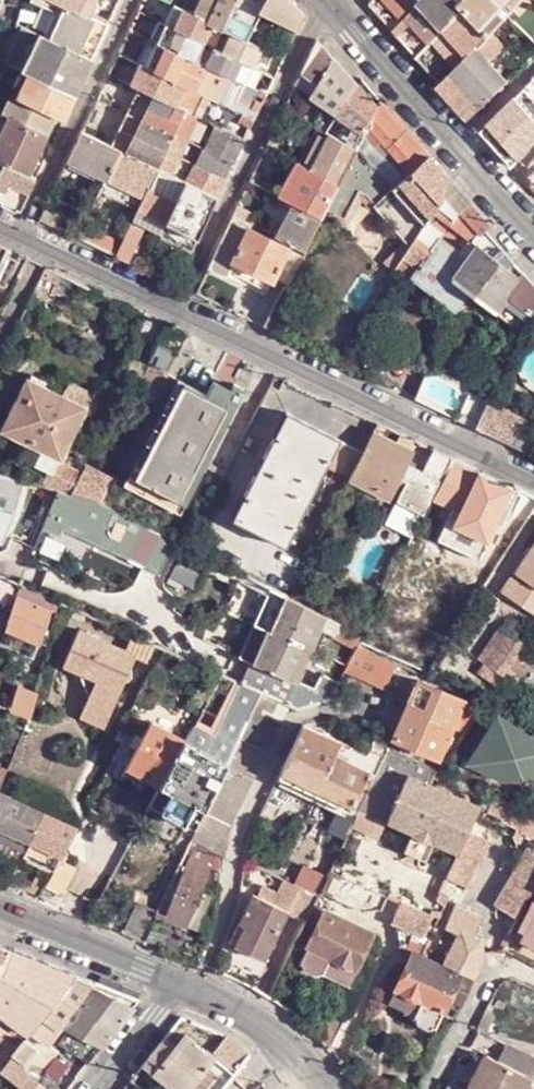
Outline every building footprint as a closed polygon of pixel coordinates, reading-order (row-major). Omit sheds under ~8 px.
[(65,5),(55,0),(44,0),(42,4),(54,10),(55,11),(65,5)] [(88,16),(95,0),(55,0),(65,5),(88,16)] [(185,11),(197,16),(204,0),(190,0),(185,11)] [(236,0),(204,0),(197,16),(214,25),(222,29),(236,0)] [(222,29),(232,33),(246,40),(259,12),(280,21),(275,32),(293,41),(305,15),(292,0),(236,0),(222,29)] [(404,18),(417,5),(412,0),(388,0),(404,18)] [(418,59),(443,30),(442,29),(463,7),(457,0),(422,0),(417,5),(404,18),(392,30),(408,47),(418,59)] [(463,7),(489,35),(508,13),(513,8),(504,0),(457,0),(463,7)] [(513,8),(521,0),(504,0),(513,8)] [(43,36),(49,38),(65,6),(65,5),(55,11),(43,36)] [(49,38),(91,59),(107,26),(88,16),(65,5),(65,6),(49,38)] [(205,43),(214,25),(197,16),(185,11),(176,6),(167,25),(205,43)] [(430,72),(442,85),(477,47),(487,37),(489,35),(463,7),(442,29),(443,30),(418,59),(430,72)] [(202,51),(205,43),(167,25),(159,22),(154,33),(151,39),(160,44),(173,50),(196,61),(201,50),(202,51)] [(24,69),(75,95),(91,59),(49,38),(43,36),(22,26),(20,31),(11,50),(6,59),(7,60),(24,69)] [(14,27),(5,47),(9,47),(11,50),(20,31),(16,30),(14,27)] [(285,59),(293,41),(275,32),(266,49),(285,59)] [(263,54),(266,49),(246,40),(232,33),(222,52),(251,66),(253,67),(260,53),(263,54)] [(487,37),(477,47),(492,64),(503,53),(487,37)] [(151,39),(148,38),(136,64),(141,66),(149,69),(160,44),(151,39)] [(316,38),(301,71),(318,83),(333,56),(316,38)] [(208,67),(196,61),(173,50),(160,44),(149,69),(184,86),(196,91),(208,67)] [(1,56),(2,57),(6,59),(11,50),(9,47),(5,47),(1,56)] [(213,56),(216,49),(211,47),(208,53),(213,56)] [(456,101),(471,118),(509,81),(492,64),(477,47),(442,85),(456,101)] [(242,83),(251,66),(222,52),(216,49),(213,56),(208,53),(202,51),(201,50),(196,61),(208,67),(242,83)] [(310,97),(313,99),(337,115),(356,82),(344,70),(333,56),(318,83),(310,97)] [(175,105),(184,86),(149,69),(141,66),(132,85),(136,87),(156,96),(175,105)] [(244,84),(242,83),(208,67),(196,91),(205,96),(228,107),(237,111),(243,114),(256,119),(261,109),(238,98),(244,84)] [(56,116),(63,119),(75,95),(24,69),(12,93),(56,116)] [(301,71),(293,86),(310,97),(318,83),(301,71)] [(273,85),(276,78),(269,75),(266,81),(273,85)] [(356,82),(337,115),(365,132),(379,107),(366,94),(356,82)] [(175,105),(187,111),(195,115),(196,115),(205,96),(196,91),(184,86),(175,105)] [(143,120),(156,96),(136,87),(125,112),(143,120)] [(516,96),(523,104),(530,98),(524,89),(516,96)] [(264,102),(267,95),(261,92),(258,99),(264,102)] [(9,116),(47,135),(56,116),(12,93),(7,106),(3,113),(9,116)] [(187,111),(175,105),(156,96),(143,120),(183,140),(184,140),(186,136),(177,132),(182,122),(187,111)] [(513,166),(533,143),(533,117),(523,104),(516,96),(482,130),(498,148),(513,166)] [(533,117),(533,102),(530,98),(523,104),(533,117)] [(379,107),(365,132),(412,172),(430,155),(406,128),(383,102),(379,107)] [(237,111),(228,107),(226,111),(235,116),(237,111)] [(195,115),(187,111),(182,122),(189,125),(195,115)] [(135,138),(143,120),(125,112),(116,129),(135,138)] [(252,127),(256,119),(243,114),(240,122),(252,127)] [(28,175),(47,135),(9,116),(2,129),(0,129),(0,161),(5,163),(28,175)] [(183,140),(143,120),(135,138),(167,153),(172,142),(180,145),(183,140)] [(235,164),(246,140),(239,136),(216,125),(204,149),(235,164)] [(299,162),(311,168),(331,134),(327,132),(317,126),(299,162)] [(116,129),(108,144),(121,151),(128,154),(135,138),(116,129)] [(246,140),(249,133),(242,130),(239,136),(246,140)] [(346,143),(356,149),(358,148),(364,135),(353,130),(346,143)] [(108,144),(82,131),(68,161),(102,176),(95,189),(101,192),(107,178),(121,151),(108,144)] [(331,134),(311,168),(339,181),(356,149),(346,143),(331,134)] [(167,153),(135,138),(128,154),(158,168),(159,170),(165,158),(174,162),(176,158),(175,157),(167,153)] [(175,157),(180,145),(172,142),(167,153),(175,157)] [(230,174),(235,164),(204,149),(200,148),(193,165),(196,166),(226,182),(230,174)] [(339,181),(326,208),(345,216),(359,188),(366,192),(376,203),(375,205),(406,240),(411,246),(416,238),(425,224),(393,189),(394,188),(368,160),(358,148),(356,149),(339,181)] [(158,168),(128,154),(121,151),(107,178),(144,196),(158,168)] [(412,172),(394,188),(393,189),(425,224),(427,221),(437,207),(444,194),(440,190),(451,178),(430,155),(412,172)] [(159,170),(168,174),(174,162),(165,158),(159,170)] [(297,162),(280,196),(293,203),(311,168),(299,162),(297,162)] [(35,178),(28,175),(5,163),(0,174),(0,200),(20,210),(35,178)] [(226,182),(196,166),(188,184),(218,198),(226,182)] [(162,235),(188,184),(168,174),(159,170),(158,168),(144,196),(138,210),(125,238),(123,243),(116,256),(129,262),(145,226),(162,235)] [(311,168),(293,203),(321,216),(326,208),(339,181),(311,168)] [(71,177),(62,173),(59,179),(68,183),(71,177)] [(107,178),(101,192),(106,195),(122,202),(138,210),(144,196),(107,178)] [(471,201),(451,178),(440,190),(444,194),(445,194),(461,211),(455,220),(451,224),(469,239),(473,242),(486,229),(491,224),(471,201)] [(198,239),(218,198),(188,184),(162,235),(193,251),(198,239)] [(445,194),(444,194),(437,207),(455,220),(461,211),(445,194)] [(40,220),(54,227),(63,210),(49,203),(40,220)] [(296,244),(304,248),(321,216),(293,203),(277,235),(296,244)] [(261,216),(239,204),(234,214),(253,224),(257,226),(261,216)] [(437,207),(427,221),(444,233),(451,224),(455,220),(437,207)] [(234,214),(209,267),(228,276),(229,272),(235,261),(273,280),(289,247),(251,228),(253,224),(234,214)] [(486,229),(473,242),(469,239),(460,252),(441,238),(444,233),(427,221),(425,224),(416,238),(411,246),(410,247),(406,254),(398,266),(413,277),(456,309),(470,292),(496,311),(508,296),(530,313),(533,303),(533,284),(523,272),(486,229)] [(460,252),(469,239),(451,224),(444,233),(441,238),(460,252)] [(98,247),(116,256),(123,243),(85,225),(78,238),(98,247)] [(411,246),(406,240),(383,265),(395,272),(398,266),(406,254),(410,247),(411,246)] [(10,252),(13,248),(0,242),(0,274),(10,252)] [(10,252),(0,274),(0,283),(4,285),(19,257),(10,252)] [(235,261),(229,272),(267,290),(273,280),(235,261)] [(178,350),(159,341),(152,357),(170,366),(178,350)] [(142,377),(161,387),(170,366),(152,357),(142,377)] [(33,374),(20,401),(27,406),(37,383),(40,384),(42,376),(35,373),(35,374),(33,374)] [(207,393),(187,384),(138,479),(182,500),(237,389),(241,391),(244,386),(235,382),(231,387),(214,379),(207,393)] [(138,479),(187,384),(180,380),(126,486),(181,513),(241,391),(237,389),(182,500),(138,479)] [(27,406),(20,401),(7,428),(29,439),(19,458),(51,474),(61,454),(63,454),(86,406),(58,393),(40,384),(37,383),(27,406)] [(471,391),(459,418),(477,427),(489,401),(471,391)] [(532,418),(490,399),(489,401),(477,427),(519,447),(532,418)] [(351,476),(365,450),(287,410),(232,518),(286,546),(328,464),(351,476)] [(442,479),(454,457),(434,448),(424,469),(408,461),(413,451),(374,432),(365,450),(351,476),(390,496),(400,477),(407,481),(397,499),(409,506),(402,519),(417,527),(424,514),(442,479)] [(495,479),(454,457),(442,479),(467,496),(408,585),(436,604),(495,515),(509,495),(524,503),(528,493),(515,486),(512,488),(495,479)] [(93,497),(102,501),(113,480),(86,466),(73,492),(93,497)] [(47,518),(58,488),(0,471),(0,504),(47,518)] [(161,571),(177,539),(102,501),(93,497),(73,492),(58,488),(47,518),(44,523),(60,531),(64,524),(161,571)] [(511,524),(524,503),(509,495),(495,515),(511,524)] [(188,544),(192,538),(184,533),(180,540),(188,544)] [(504,592),(533,612),(533,546),(504,592)] [(341,620),(291,595),(287,594),(277,616),(272,629),(269,627),(254,662),(256,663),(247,685),(260,690),(287,702),(295,706),(331,695),(338,681),(322,674),(316,689),(298,681),(321,628),(335,634),(341,620)] [(53,610),(18,596),(7,627),(40,643),(42,644),(53,610)] [(272,629),(277,616),(261,609),(241,656),(254,662),(269,627),(272,629)] [(40,643),(7,627),(0,647),(32,660),(40,643)] [(152,657),(158,647),(155,645),(146,641),(129,634),(124,645),(81,627),(65,663),(97,678),(81,716),(106,726),(139,651),(152,657)] [(526,643),(502,627),(481,660),(506,676),(509,671),(526,643)] [(146,641),(155,645),(158,638),(149,634),(146,641)] [(509,671),(519,679),(533,657),(533,648),(526,643),(509,671)] [(397,661),(357,645),(344,670),(385,688),(397,661)] [(418,678),(393,737),(438,757),(446,738),(451,740),(454,734),(448,731),(463,698),(418,678)] [(237,702),(251,710),(260,690),(247,685),(237,702)] [(29,717),(36,693),(18,687),(11,710),(28,716),(29,717)] [(230,823),(287,702),(260,690),(251,710),(234,749),(196,830),(179,867),(184,869),(166,918),(186,925),(187,924),(198,895),(215,851),(224,855),(230,823)] [(486,699),(468,692),(464,702),(470,705),(459,726),(466,731),(486,699)] [(126,766),(160,786),(185,739),(150,720),(141,737),(136,734),(129,745),(135,747),(126,766)] [(356,814),(388,748),(388,746),(372,738),(367,751),(302,723),(278,777),(356,814)] [(150,805),(196,830),(234,749),(192,726),(185,739),(160,786),(150,805)] [(428,784),(435,768),(388,748),(356,814),(354,820),(381,832),(387,819),(414,831),(405,851),(423,859),(432,839),(457,850),(445,878),(468,888),(490,841),(468,831),(479,807),(428,784)] [(13,800),(0,794),(0,829),(13,800)] [(0,829),(30,843),(44,814),(13,800),(0,829)] [(76,829),(44,814),(30,843),(24,858),(53,872),(60,860),(64,852),(76,829)] [(533,849),(529,847),(495,903),(517,918),(533,885),(533,848),(533,849)] [(60,860),(53,872),(46,887),(62,895),(76,869),(60,860)] [(244,865),(241,887),(248,890),(255,868),(244,865)] [(158,912),(157,914),(166,918),(184,869),(179,867),(158,912)] [(324,884),(321,890),(362,910),(380,911),(388,895),(332,868),(324,884)] [(308,919),(313,907),(321,890),(324,884),(310,878),(305,888),(285,879),(279,894),(263,886),(259,894),(255,892),(228,946),(234,949),(236,945),(265,959),(290,910),(308,919)] [(198,895),(187,924),(197,928),(208,899),(198,895)] [(434,916),(402,900),(394,917),(396,922),(425,935),(434,916)] [(122,932),(144,942),(157,914),(158,912),(136,902),(122,932)] [(475,976),(485,957),(480,936),(474,934),(482,915),(454,903),(445,926),(458,932),(453,942),(447,939),(444,944),(450,948),(444,962),(475,976)] [(533,903),(519,931),(524,934),(521,939),(533,945),(533,904),(533,903)] [(350,981),(372,934),(325,912),(301,964),(324,974),(326,969),(350,981)] [(13,950),(0,944),(0,966),(13,950)] [(0,966),(0,1011),(30,1033),(32,1031),(77,975),(44,962),(13,950),(0,966)] [(451,996),(463,1002),(472,981),(413,954),(407,953),(405,954),(398,959),(393,966),(406,972),(392,1001),(417,1011),(415,1016),(436,1027),(451,996)] [(69,1049),(90,1062),(140,999),(108,987),(77,975),(32,1031),(50,1044),(54,1039),(66,1024),(71,1027),(59,1042),(69,1049)] [(145,1064),(175,1088),(223,1088),(235,1074),(188,1035),(174,1050),(163,1041),(145,1064)] [(26,1038),(16,1050),(14,1053),(26,1063),(37,1048),(26,1038)] [(4,1064),(14,1053),(16,1050),(4,1040),(0,1046),(0,1069),(4,1064)] [(507,1043),(500,1059),(488,1054),(470,1088),(528,1088),(533,1076),(533,1057),(507,1043)] [(26,1063),(14,1053),(4,1064),(17,1074),(26,1063)] [(19,1088),(47,1088),(29,1076),(19,1088)] [(396,1080),(389,1088),(414,1088),(396,1080)]
